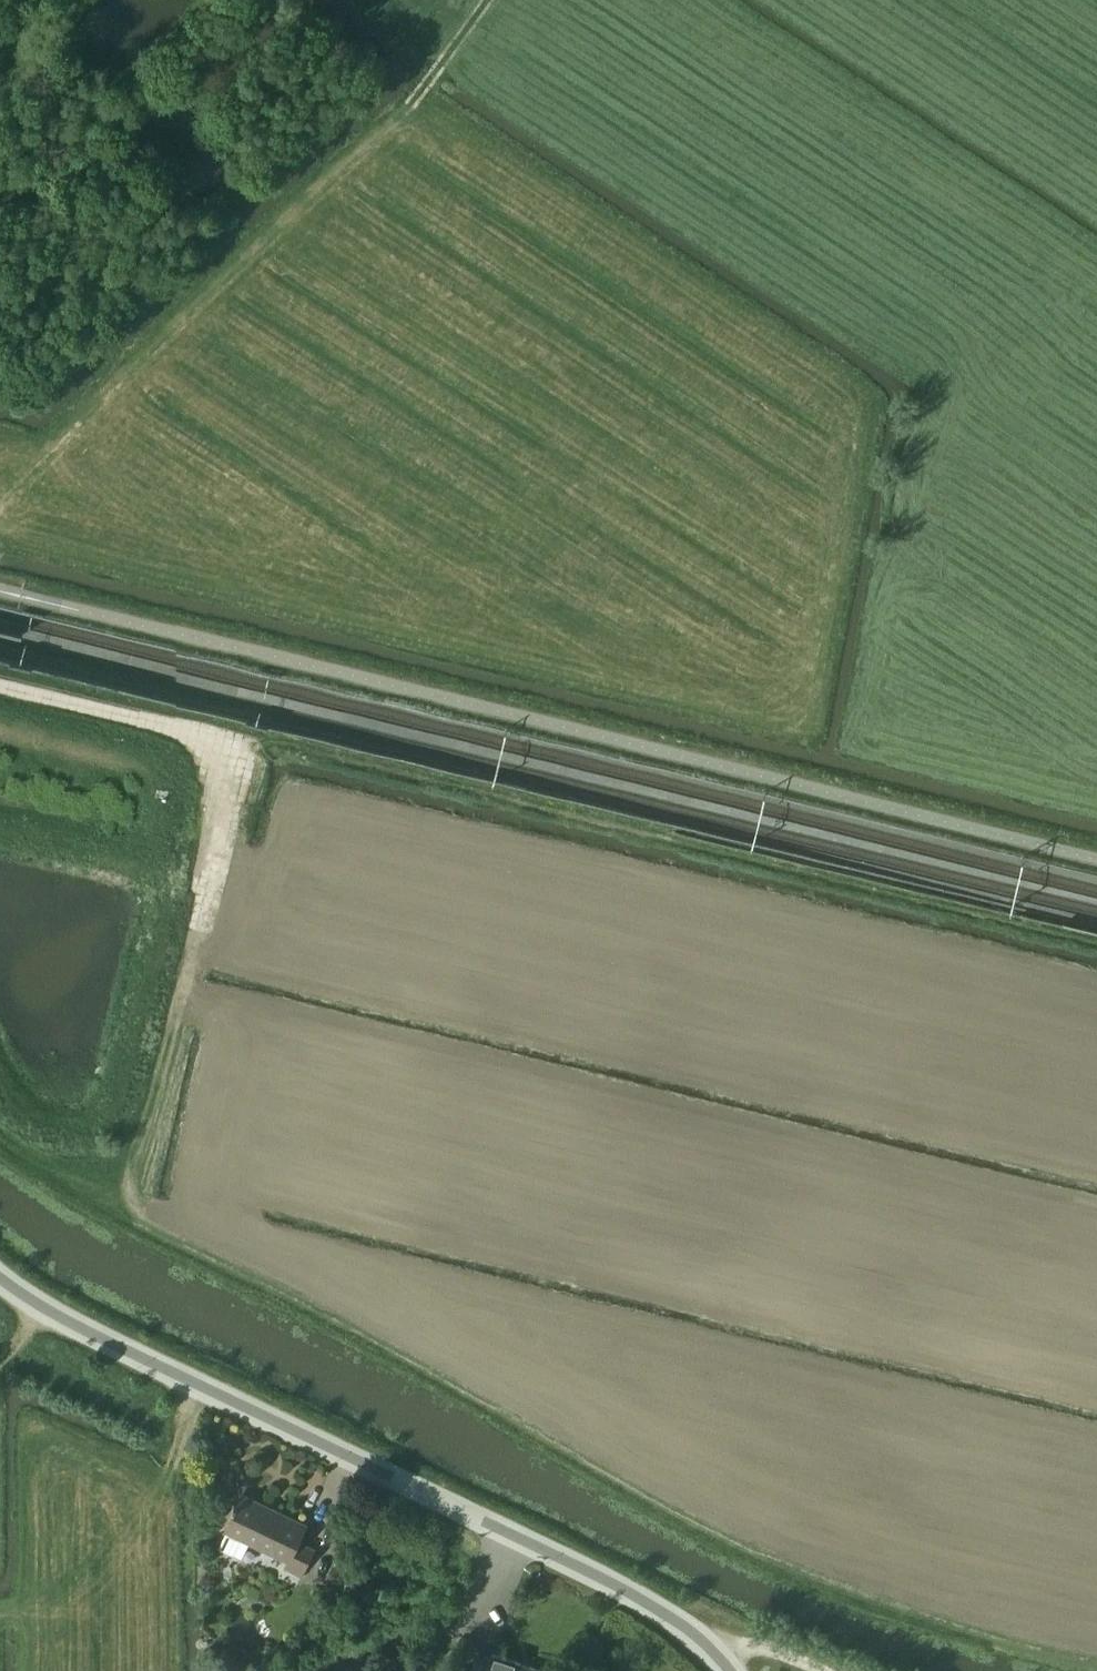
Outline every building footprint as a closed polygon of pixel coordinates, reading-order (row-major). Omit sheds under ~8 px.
[(306,1524),(243,1493),(225,1530),(289,1560),(286,1567),(302,1574),(314,1548),(298,1541),(306,1524)] [(332,1564),(325,1578),(345,1587),(351,1573),(332,1564)] [(472,1670),(543,1670),(495,1655),(493,1658),(478,1653),(472,1670)]
